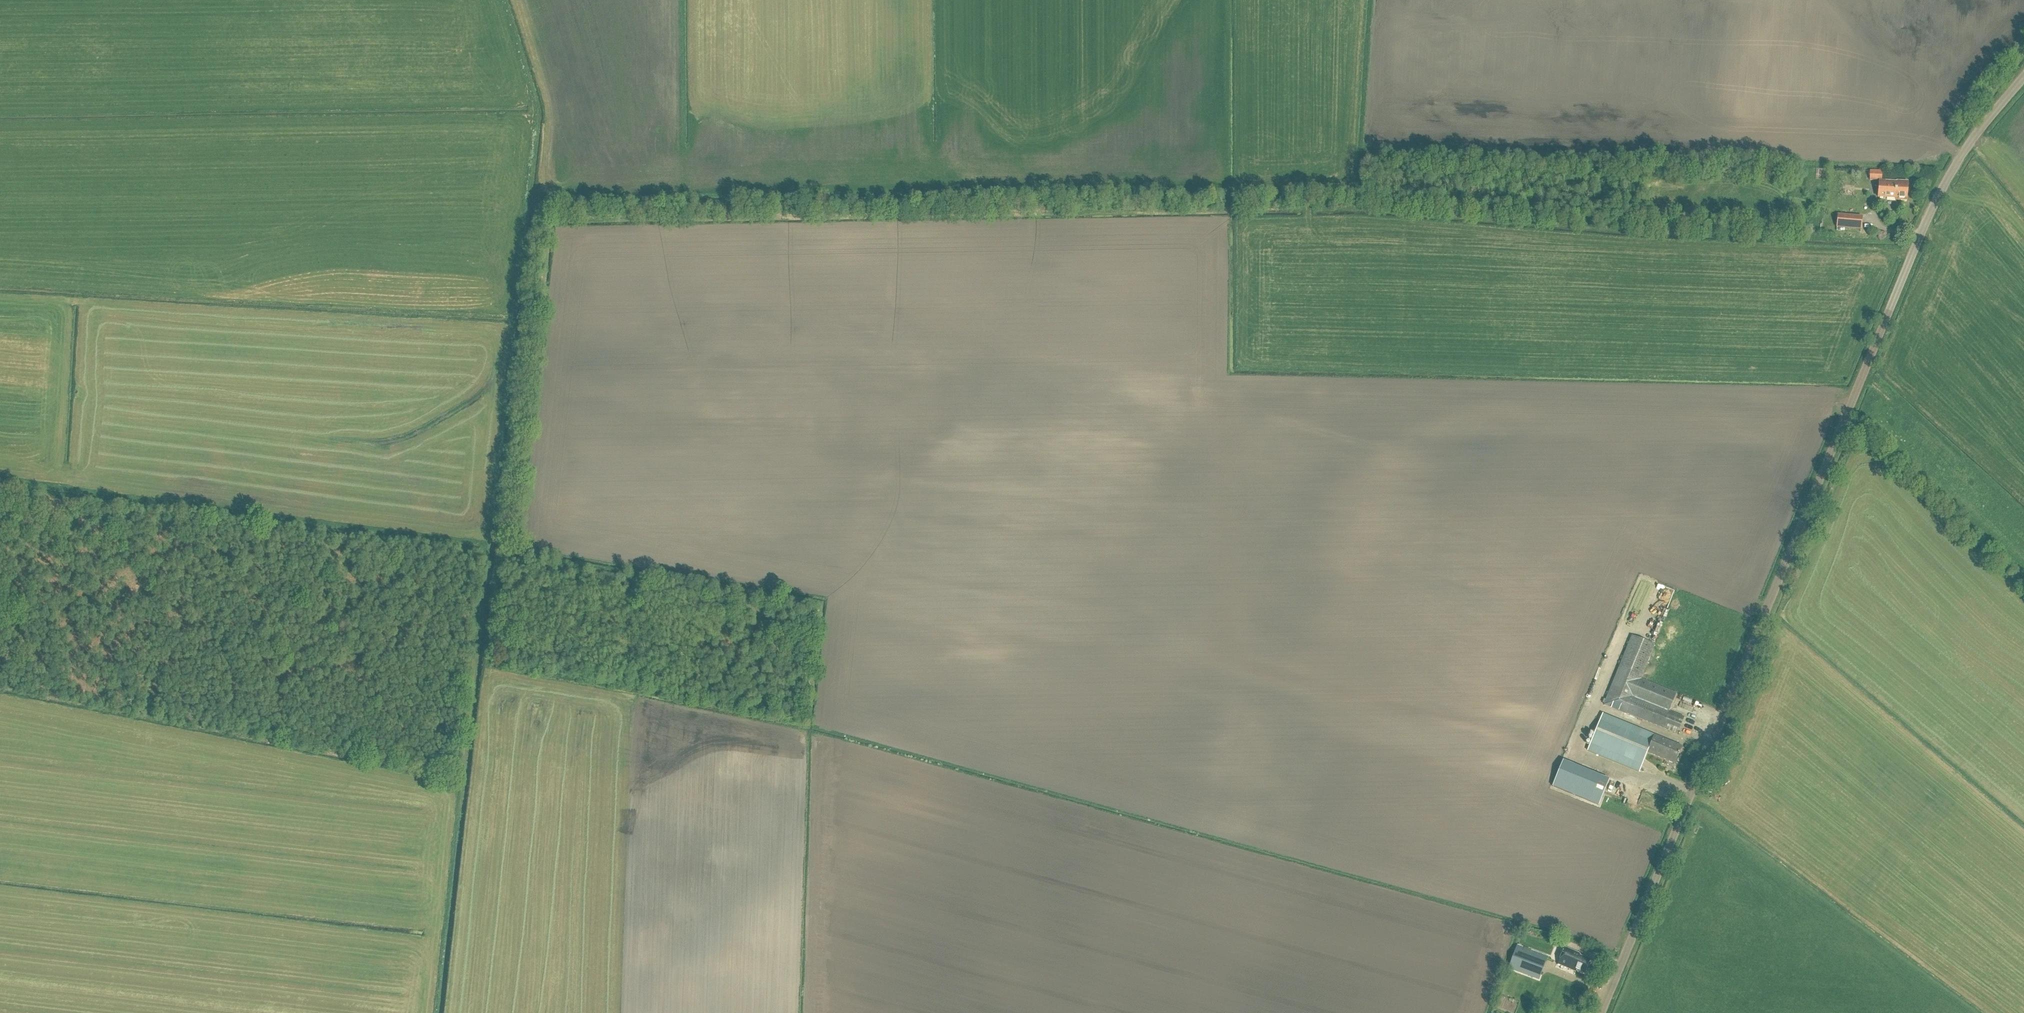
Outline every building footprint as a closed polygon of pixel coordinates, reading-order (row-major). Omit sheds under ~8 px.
[(1870,181),(1870,182),(1882,182),(1882,172),(1870,171),(1870,181)] [(1879,182),(1878,200),(1896,201),(1896,202),(1907,203),(1908,183),(1897,182),(1897,183),(1879,182)] [(1837,229),(1862,230),(1863,218),(1838,216),(1837,229)] [(1676,735),(1683,718),(1668,712),(1675,694),(1639,680),(1653,645),(1631,636),(1603,705),(1676,735)] [(1580,673),(1579,684),(1589,685),(1591,674),(1580,673)] [(1673,764),(1680,747),(1654,736),(1602,715),(1587,752),(1639,773),(1647,754),(1673,764)] [(1598,803),(1609,776),(1563,758),(1552,785),(1598,803)] [(1538,980),(1547,958),(1518,946),(1509,969),(1538,980)] [(1584,974),(1589,961),(1579,957),(1580,955),(1563,948),(1556,965),(1574,972),(1575,970),(1584,974)]
